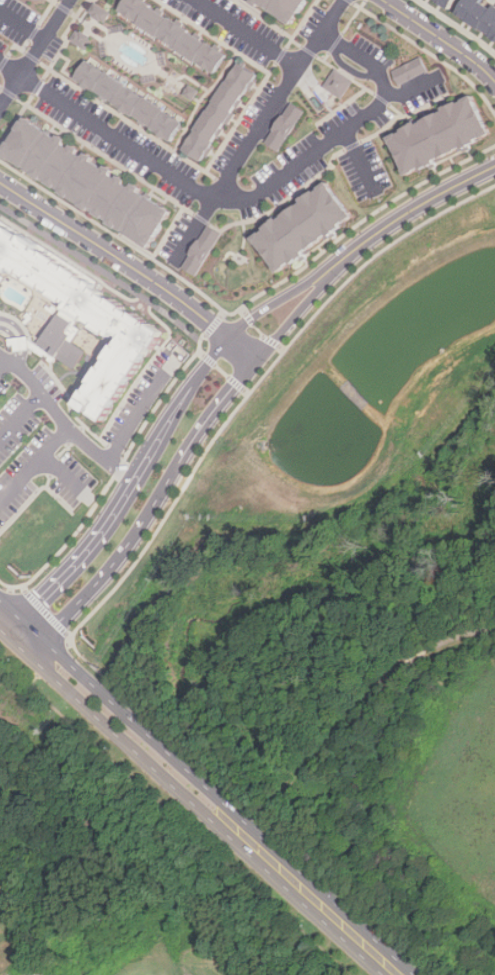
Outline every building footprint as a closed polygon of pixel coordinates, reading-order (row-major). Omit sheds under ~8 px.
[(144,0),(127,0),(120,10),(216,73),(228,55),(144,0)] [(292,26),(309,0),(253,0),(292,26)] [(454,8),(442,0),(459,0),(454,8)] [(494,38),(494,4),(489,0),(467,0),(459,13),(494,38)] [(89,13),(106,23),(112,12),(95,2),(89,13)] [(94,39),(77,29),(71,40),(88,50),(94,39)] [(391,69),(397,84),(427,72),(421,57),(391,69)] [(75,79),(173,139),(185,120),(87,60),(75,79)] [(258,74),(239,62),(182,148),(202,161),(258,74)] [(342,99),(354,80),(336,68),(323,86),(342,99)] [(406,176),(491,135),(472,94),(387,135),(406,176)] [(281,151),(304,109),(289,101),(266,143),(281,151)] [(2,154),(148,248),(171,213),(140,192),(141,190),(105,167),(106,165),(60,136),(60,135),(27,114),(2,154)] [(276,273),(303,256),(301,252),(352,219),(328,180),(301,197),(303,201),(251,234),(276,273)] [(2,266),(64,305),(43,339),(39,337),(36,342),(52,352),(74,366),(84,351),(70,342),(78,328),(72,325),(75,321),(73,320),(77,315),(112,337),(116,331),(124,336),(118,345),(116,343),(107,357),(109,359),(104,367),(101,365),(91,382),(92,382),(87,390),(86,389),(77,403),(106,421),(115,407),(113,406),(119,398),(120,400),(130,384),(127,383),(133,374),(136,376),(144,362),(142,361),(148,351),(150,352),(154,346),(157,348),(164,337),(162,336),(165,331),(152,322),(151,324),(147,321),(148,319),(134,310),(133,312),(125,307),(126,305),(113,297),(112,299),(103,293),(104,291),(96,286),(98,283),(92,279),(90,280),(82,275),(83,273),(70,264),(69,267),(59,261),(60,259),(47,250),(46,252),(38,248),(41,244),(27,234),(26,236),(12,228),(11,229),(0,222),(0,269),(2,266)] [(220,233),(207,224),(179,266),(193,275),(220,233)]
